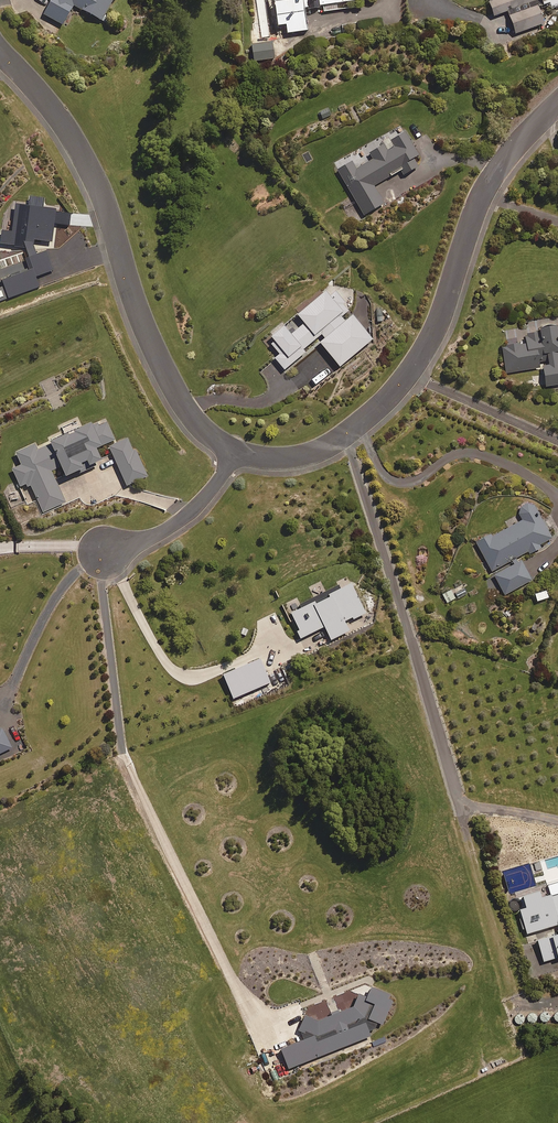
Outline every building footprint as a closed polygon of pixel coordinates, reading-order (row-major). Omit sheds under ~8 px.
[(51,1),(44,15),(62,25),(73,5),(101,21),(113,0),(49,0),(51,1)] [(278,26),(286,25),(287,33),(307,31),(305,10),(323,7),(323,12),(345,9),(344,0),(275,0),(278,26)] [(494,16),(508,11),(516,33),(544,24),(538,7),(550,3),(551,6),(557,4),(557,0),(488,0),(494,16)] [(267,19),(270,14),(267,8),(263,7),(259,8),(256,14),(257,18),(263,21),(267,19)] [(274,59),(272,42),(252,44),(253,61),(274,59)] [(419,155),(405,133),(369,154),(372,160),(356,169),(352,162),(337,171),(364,215),(384,203),(374,186),(400,170),(403,175),(418,167),(413,159),(419,155)] [(55,210),(15,205),(13,222),(3,221),(1,244),(16,246),(17,242),(24,243),(29,257),(26,258),(30,270),(2,281),(8,298),(39,287),(35,277),(54,270),(47,252),(34,255),(36,240),(51,242),(55,210)] [(348,311),(343,305),(339,309),(325,292),(285,326),(282,322),(265,337),(279,354),(274,359),(284,371),(305,353),(303,350),(321,334),(325,339),(320,343),(340,367),(372,340),(352,316),(345,322),(341,317),(348,311)] [(557,332),(556,327),(539,329),(540,333),(525,335),(527,343),(502,348),(507,373),(540,368),(539,361),(548,359),(549,364),(542,365),(546,387),(557,385),(557,332)] [(115,441),(106,422),(92,428),(90,424),(48,443),(49,445),(37,450),(34,444),(15,453),(21,466),(12,470),(20,487),(29,483),(42,513),(65,502),(51,471),(61,467),(65,478),(101,462),(95,449),(115,441)] [(133,451),(127,439),(109,447),(127,486),(147,477),(135,450),(133,451)] [(542,521),(532,502),(517,510),(522,521),(492,536),(491,535),(476,543),(491,571),(528,552),(529,554),(542,548),(540,545),(552,539),(548,531),(553,528),(548,519),(542,521)] [(532,580),(521,561),(494,576),(504,595),(532,580)] [(365,614),(351,585),(328,596),(329,598),(315,605),(314,602),(290,614),(302,638),(324,627),(331,641),(349,632),(345,624),(365,614)] [(466,593),(463,585),(443,595),(446,602),(466,593)] [(548,598),(546,591),(535,595),(537,602),(548,598)] [(270,683),(259,658),(222,674),(233,699),(270,683)] [(12,748),(2,729),(0,730),(0,754),(12,748)] [(546,899),(544,892),(523,898),(526,909),(519,911),(526,935),(557,925),(557,895),(546,899)] [(537,942),(544,963),(557,959),(557,936),(537,942)] [(358,996),(354,1007),(338,1014),(337,1012),(331,1014),(332,1016),(319,1021),(304,1015),(297,1031),(301,1032),(304,1041),(281,1050),(288,1069),(370,1037),(369,1032),(374,1030),(377,1024),(382,1026),(392,1002),(387,1000),(388,996),(370,988),(367,999),(358,996)]
